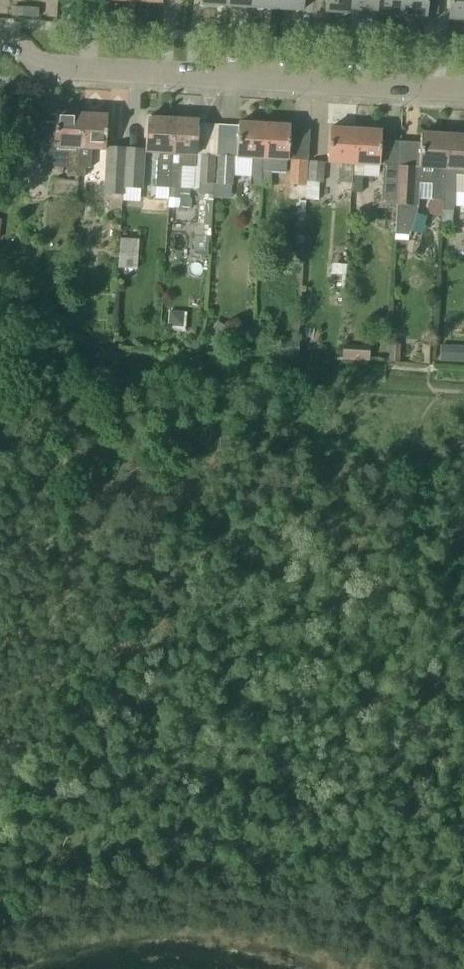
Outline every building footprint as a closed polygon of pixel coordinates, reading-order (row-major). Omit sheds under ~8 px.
[(251,7),(276,9),(276,0),(252,0),(251,7)] [(301,10),(302,0),(276,0),(276,9),(301,10)] [(351,0),(326,0),(325,11),(351,13),(351,0)] [(376,0),(351,0),(351,13),(375,14),(376,0)] [(401,0),(376,0),(375,14),(400,16),(401,0)] [(425,17),(426,0),(401,0),(400,16),(425,17)] [(449,18),(463,19),(463,0),(450,0),(449,18)] [(55,112),(54,141),(41,141),(39,163),(40,163),(41,160),(69,162),(68,176),(78,176),(78,175),(81,113),(55,112)] [(107,115),(81,113),(78,175),(84,175),(85,167),(90,168),(91,148),(105,149),(106,135),(107,115)] [(169,187),(172,118),(147,117),(146,137),(145,151),(158,152),(158,157),(156,158),(155,186),(169,187)] [(198,120),(172,118),(169,187),(168,207),(190,208),(191,198),(189,198),(189,187),(179,187),(180,166),(194,167),(195,154),(196,154),(197,140),(198,120)] [(264,124),(238,122),(236,157),(251,157),(249,186),(260,187),(264,124)] [(289,125),(264,124),(260,187),(270,187),(271,172),(285,173),(286,159),(287,159),(289,125)] [(328,147),(327,162),(342,163),(341,174),(337,174),(337,181),(352,182),(352,177),(353,164),(355,129),(329,127),(328,147)] [(355,129),(353,164),(379,165),(380,150),(381,130),(355,129)] [(419,167),(399,166),(397,204),(396,213),(395,234),(409,234),(416,205),(418,183),(431,184),(430,198),(443,199),(446,134),(421,133),(419,167)] [(446,134),(443,199),(441,222),(451,222),(454,192),(463,192),(463,135),(446,134)] [(125,148),(106,147),(104,194),(122,195),(122,187),(125,148)] [(144,149),(125,148),(122,187),(143,188),(144,149)] [(213,197),(214,184),(213,183),(215,155),(200,155),(197,200),(199,200),(197,226),(194,226),(193,254),(207,255),(209,241),(210,241),(212,197),(213,197)] [(216,184),(214,184),(213,197),(230,198),(233,157),(218,156),(216,184)] [(306,185),(307,181),(306,181),(308,160),(291,160),(289,184),(290,184),(289,200),(305,201),(305,199),(306,185)] [(308,181),(307,181),(306,185),(305,199),(318,199),(319,182),(322,182),(323,161),(310,160),(308,181)] [(381,203),(397,204),(399,166),(383,165),(381,203)] [(352,182),(352,192),(361,192),(362,177),(352,177),(352,182)] [(77,197),(77,190),(78,181),(52,179),(51,194),(77,197)] [(120,238),(118,267),(136,268),(138,239),(120,238)] [(422,344),(421,364),(428,364),(429,345),(422,344)] [(440,344),(440,359),(453,360),(454,345),(440,344)]
